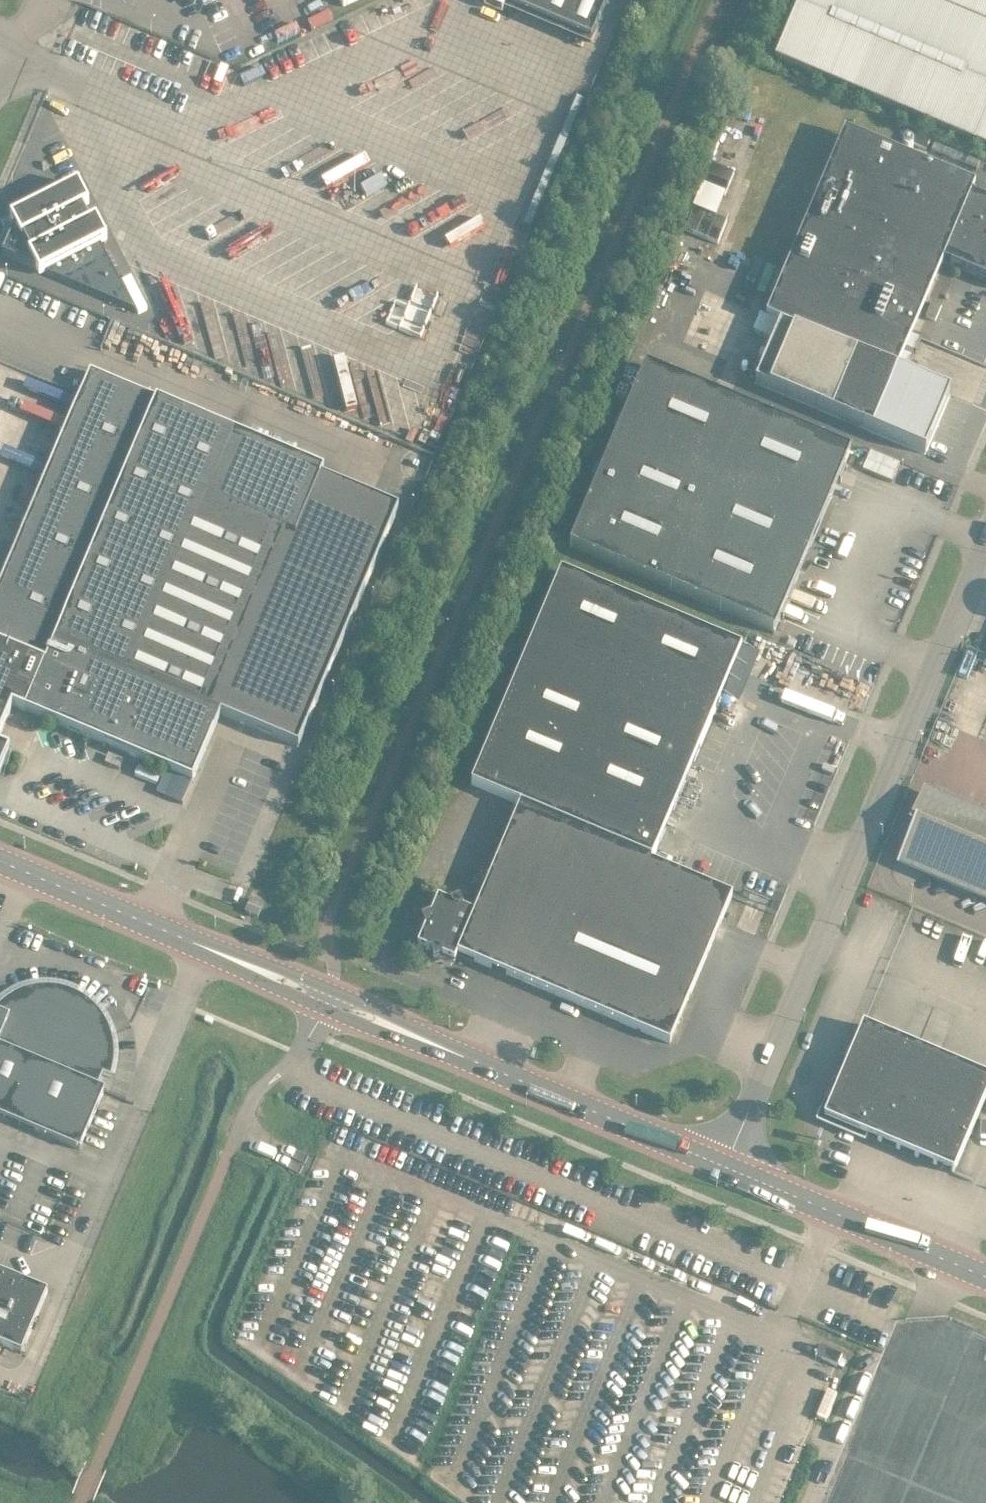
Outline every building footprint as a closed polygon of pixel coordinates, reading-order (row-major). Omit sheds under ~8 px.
[(512,10),(514,5),(590,37),(589,38),(591,39),(607,0),(489,0),(512,10)] [(775,56),(985,145),(985,0),(799,0),(775,56)] [(845,131),(768,314),(770,315),(779,319),(780,319),(755,380),(872,429),(897,370),(895,369),(941,259),(985,278),(985,198),(970,191),(972,185),(845,131)] [(14,222),(2,251),(36,266),(39,272),(45,269),(134,307),(100,241),(107,238),(96,216),(90,220),(82,205),(89,202),(78,181),(10,215),(14,222)] [(569,544),(774,630),(850,450),(645,364),(569,544)] [(12,703),(25,708),(166,767),(192,778),(324,467),(90,369),(0,582),(0,732),(12,703)] [(870,447),(862,465),(888,477),(896,458),(870,447)] [(443,954),(454,959),(457,951),(670,1041),(732,894),(651,859),(741,646),(561,569),(471,782),(520,803),(479,899),(467,893),(450,900),(438,895),(431,912),(421,916),(425,926),(418,943),(429,948),(433,957),(443,954)] [(9,746),(0,742),(0,768),(9,746)] [(166,767),(156,790),(183,801),(192,778),(166,767)] [(925,794),(898,858),(985,895),(985,819),(925,794)] [(245,910),(257,915),(263,901),(251,896),(245,910)] [(80,1149),(105,1088),(105,1087),(98,1084),(103,1072),(111,1075),(113,1063),(114,1051),(113,1039),(110,1028),(104,1017),(97,1008),(89,999),(79,993),(68,988),(57,985),(45,984),(34,985),(22,988),(12,993),(2,1000),(0,1002),(0,1115),(80,1149)] [(954,1171),(985,1094),(985,1074),(863,1022),(823,1116),(954,1171)] [(21,1350),(48,1289),(0,1269),(0,1341),(21,1350)] [(842,1352),(820,1343),(815,1354),(837,1364),(842,1352)]
